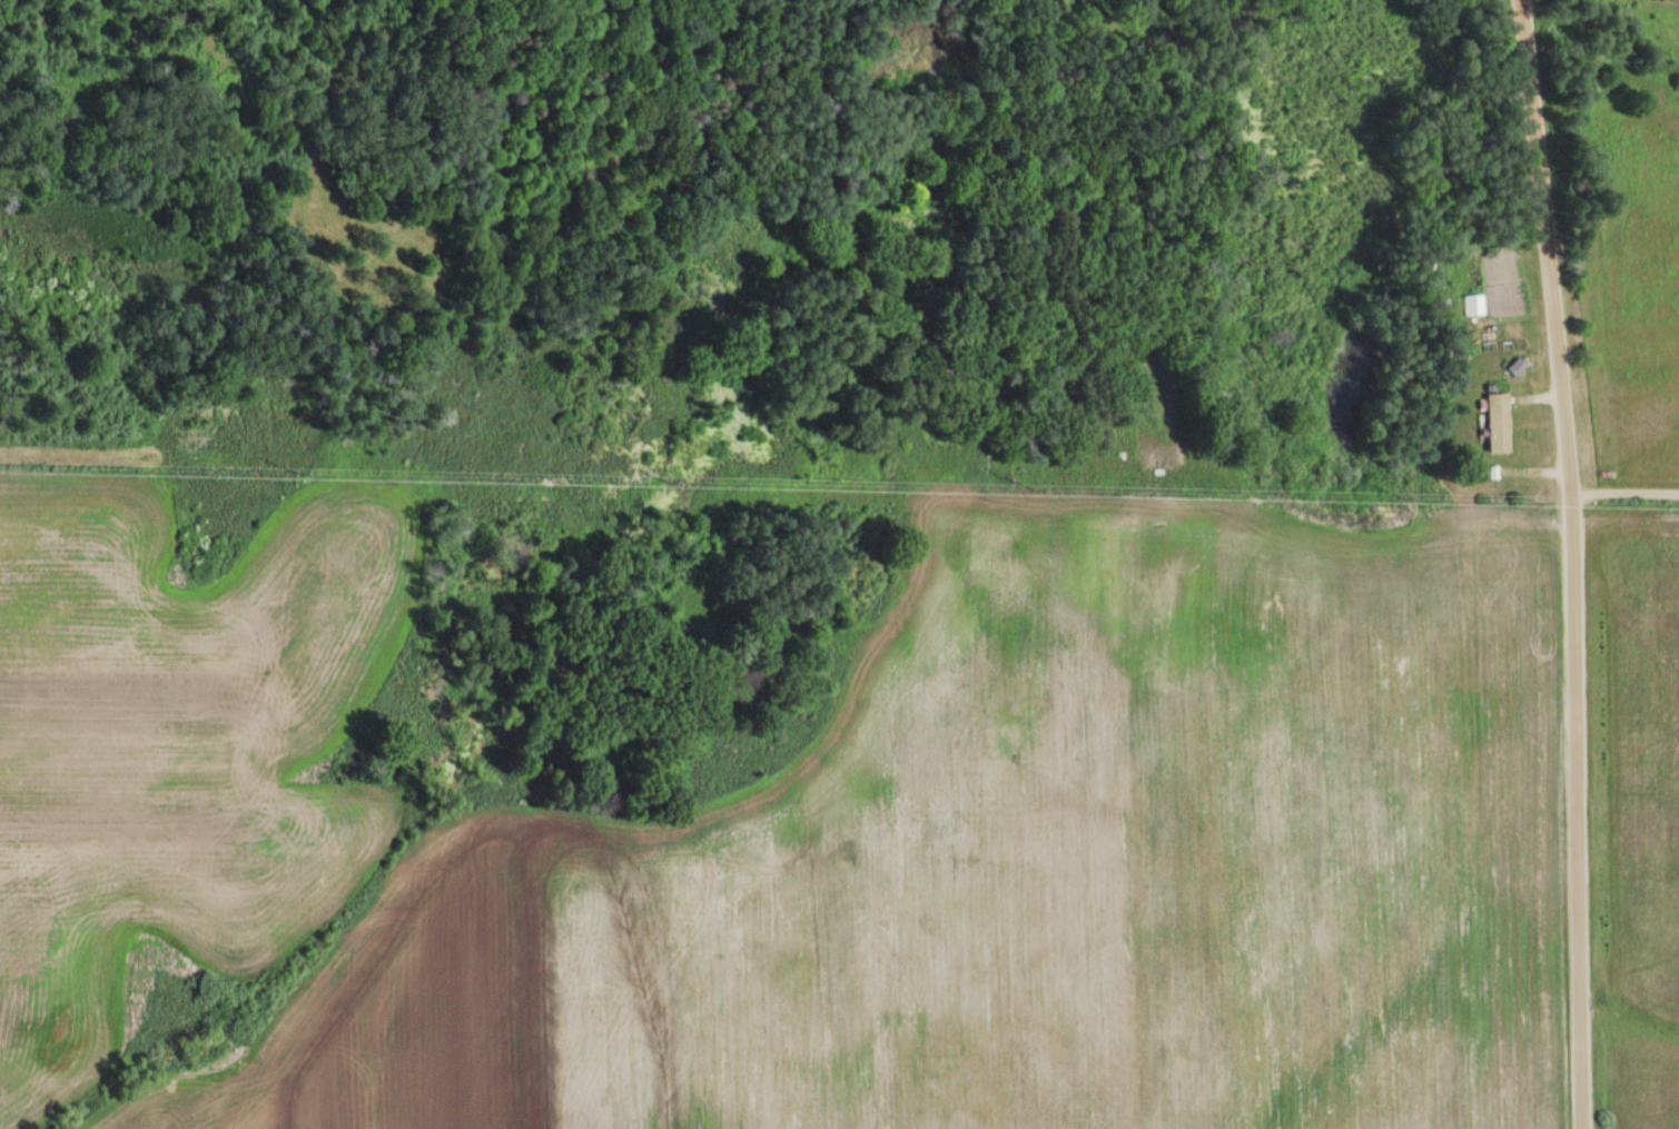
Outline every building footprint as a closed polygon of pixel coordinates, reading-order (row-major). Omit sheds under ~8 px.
[(1510,394),(1489,394),(1489,454),(1510,454),(1510,394)]
